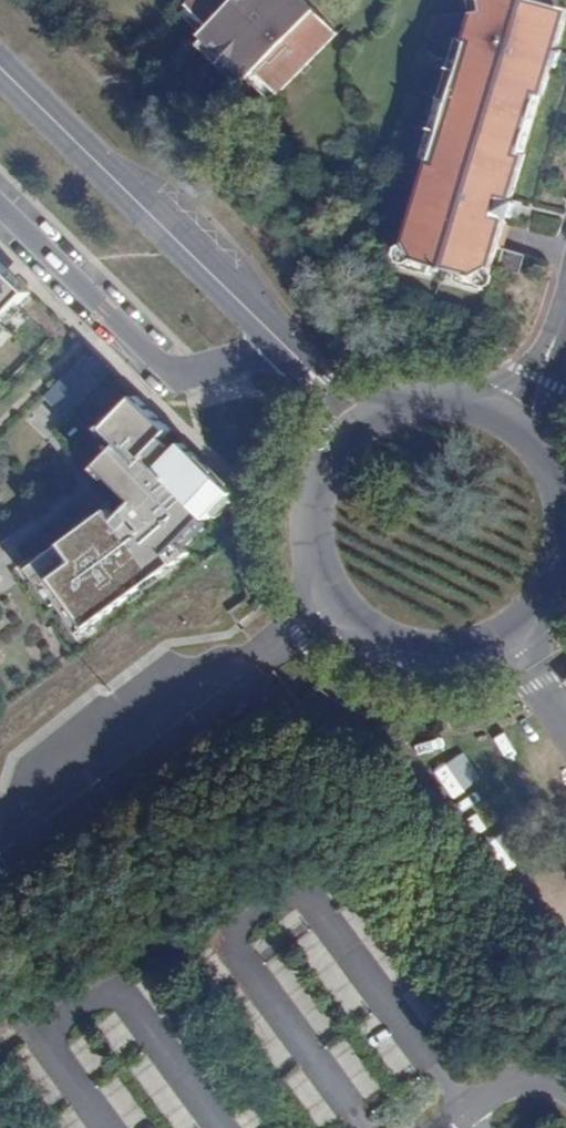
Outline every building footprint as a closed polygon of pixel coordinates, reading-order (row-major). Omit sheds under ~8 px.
[(206,0),(192,0),(191,1),(214,23),(222,16),(206,0)] [(222,16),(214,23),(225,34),(249,59),(261,70),(269,62),(291,85),(351,24),(327,0),(206,0),(222,16)] [(488,3),(478,33),(483,35),(444,146),(439,145),(406,241),(433,250),(457,257),(489,268),(511,205),(516,206),(522,187),(518,185),(532,142),(530,142),(550,85),(553,85),(563,56),(565,57),(565,0),(493,0),(488,3)] [(483,35),(478,33),(470,30),(431,142),(439,145),(444,146),(483,35)] [(241,67),(249,59),(225,34),(216,44),(241,67)] [(283,93),(291,85),(269,62),(261,70),(283,93)] [(532,219),(534,220),(539,199),(527,195),(520,216),(532,219)] [(539,199),(534,220),(539,221),(547,201),(539,199)] [(520,264),(526,245),(507,238),(501,258),(520,264)] [(429,263),(433,250),(406,241),(401,254),(429,263)] [(484,283),(489,268),(457,257),(453,272),(484,283)] [(31,292),(0,262),(0,324),(31,292)] [(169,427),(137,395),(106,427),(121,442),(98,465),(135,500),(116,519),(110,509),(31,567),(56,602),(59,600),(81,631),(177,562),(168,551),(206,514),(209,517),(235,491),(185,443),(179,451),(163,434),(169,427)]
